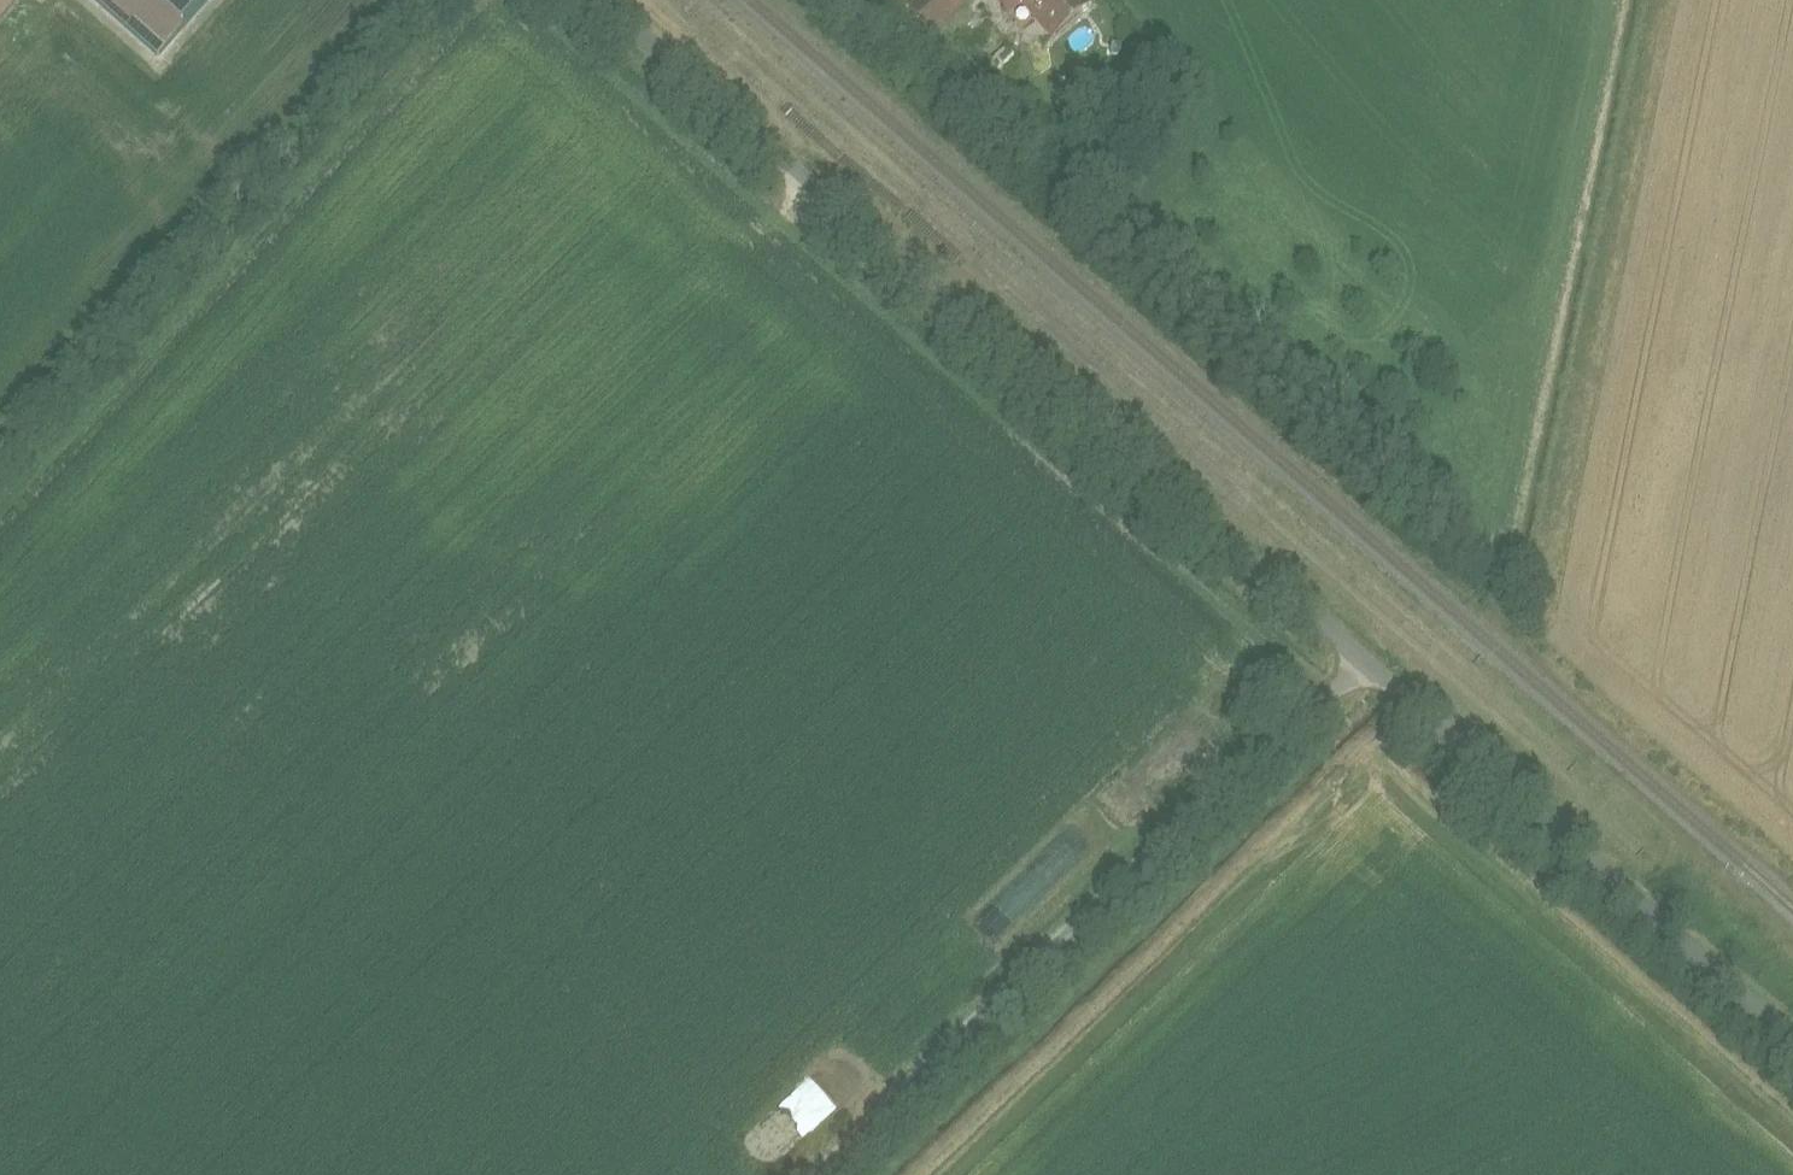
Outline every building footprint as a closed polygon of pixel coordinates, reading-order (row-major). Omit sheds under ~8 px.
[(16,0),(0,0),(0,17),(16,0)] [(158,68),(217,0),(79,0),(158,68)] [(908,10),(929,32),(963,0),(919,0),(908,10)] [(1006,8),(1017,0),(999,0),(1006,8)] [(1089,0),(1017,0),(1052,41),(1094,6),(1089,0)]
